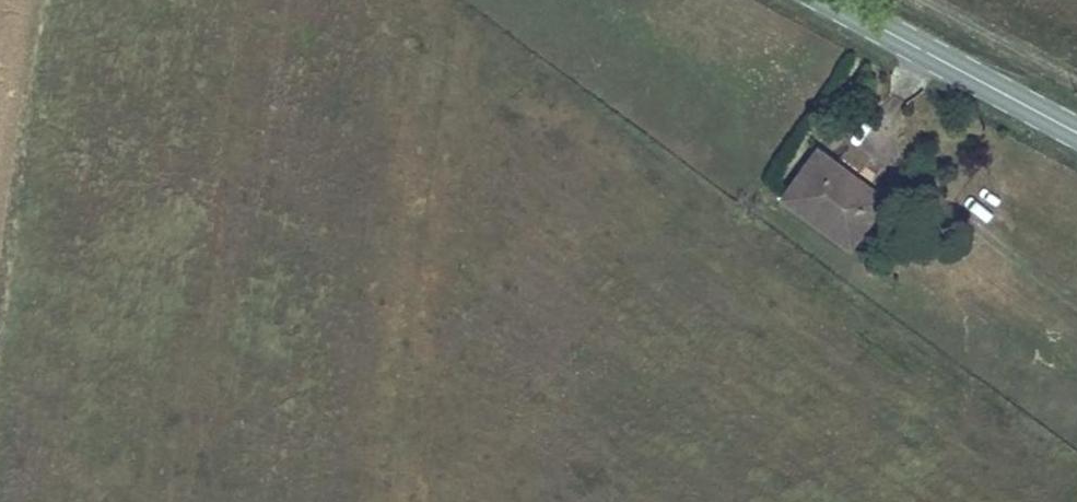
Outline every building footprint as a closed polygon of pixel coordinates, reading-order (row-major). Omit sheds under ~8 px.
[(882,202),(818,153),(785,204),(849,252),(882,202)]
